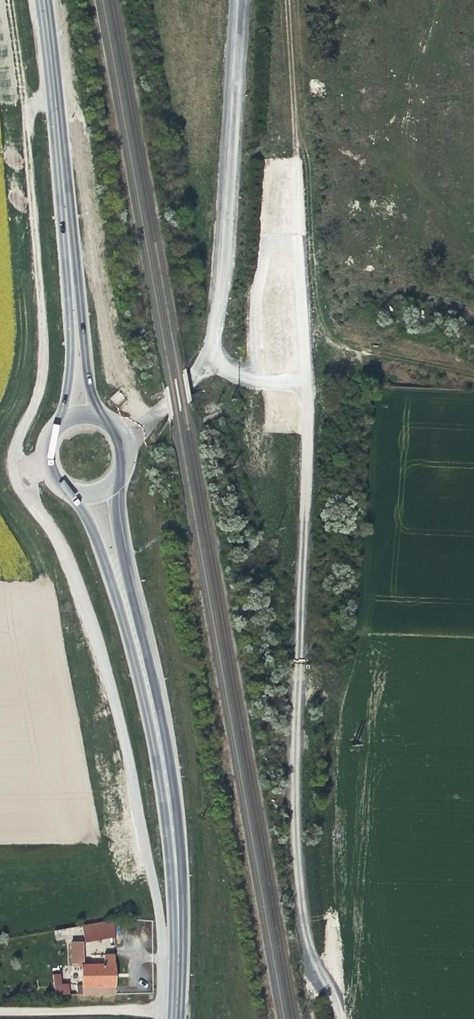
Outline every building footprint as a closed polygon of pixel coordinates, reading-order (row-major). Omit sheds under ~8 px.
[(109,938),(106,921),(83,925),(85,942),(109,938)] [(71,960),(73,959),(73,973),(82,973),(82,990),(114,989),(113,952),(104,952),(104,960),(83,961),(83,936),(72,936),(71,960)] [(53,970),(56,989),(68,988),(68,978),(61,978),(60,970),(53,970)]
